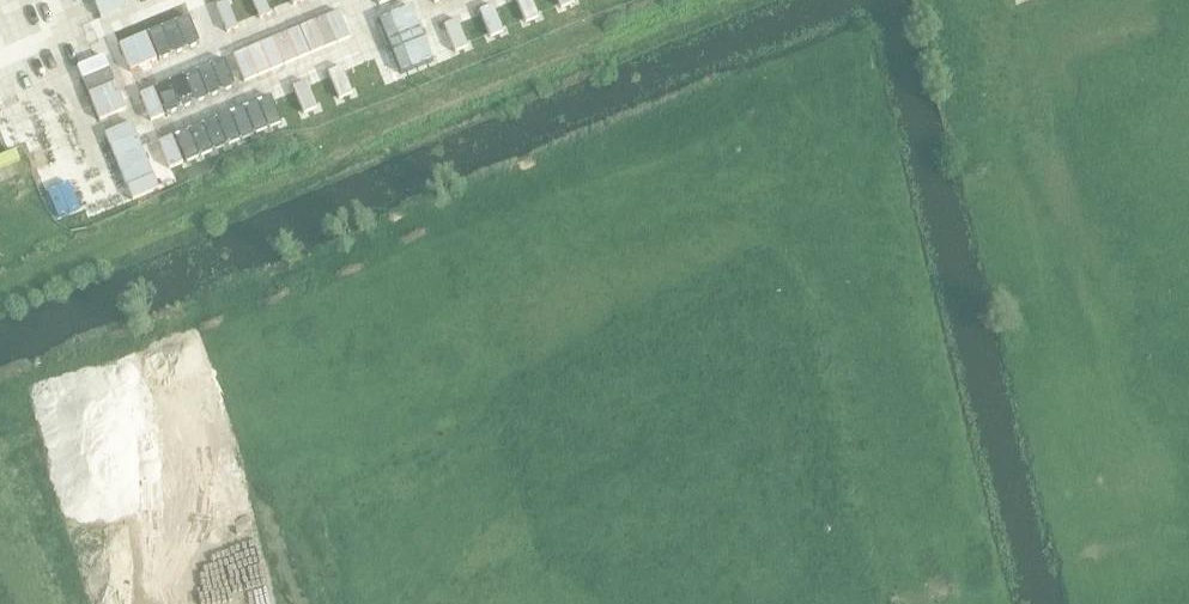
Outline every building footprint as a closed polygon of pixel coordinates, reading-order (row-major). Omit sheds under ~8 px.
[(95,5),(101,18),(127,7),(124,0),(107,0),(95,5)] [(471,43),(574,0),(453,0),(471,43)] [(324,26),(151,98),(179,164),(352,92),(324,26)] [(114,145),(113,145),(129,185),(130,185),(156,174),(139,134),(114,145)]
